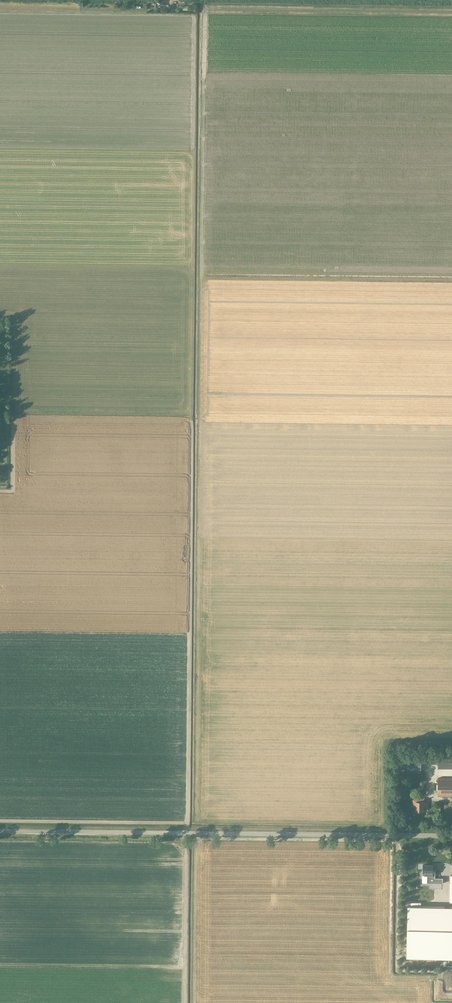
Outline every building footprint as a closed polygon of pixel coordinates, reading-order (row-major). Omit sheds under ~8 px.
[(438,756),(438,768),(451,769),(451,756),(438,756)] [(438,778),(438,796),(451,796),(451,778),(438,778)] [(416,801),(413,801),(412,807),(416,807),(416,811),(422,811),(422,807),(426,807),(426,802),(423,802),(423,798),(416,798),(416,801)] [(436,865),(433,865),(423,865),(423,871),(423,875),(432,876),(433,872),(438,872),(439,865),(436,865)] [(407,906),(406,957),(451,958),(451,907),(407,906)]
